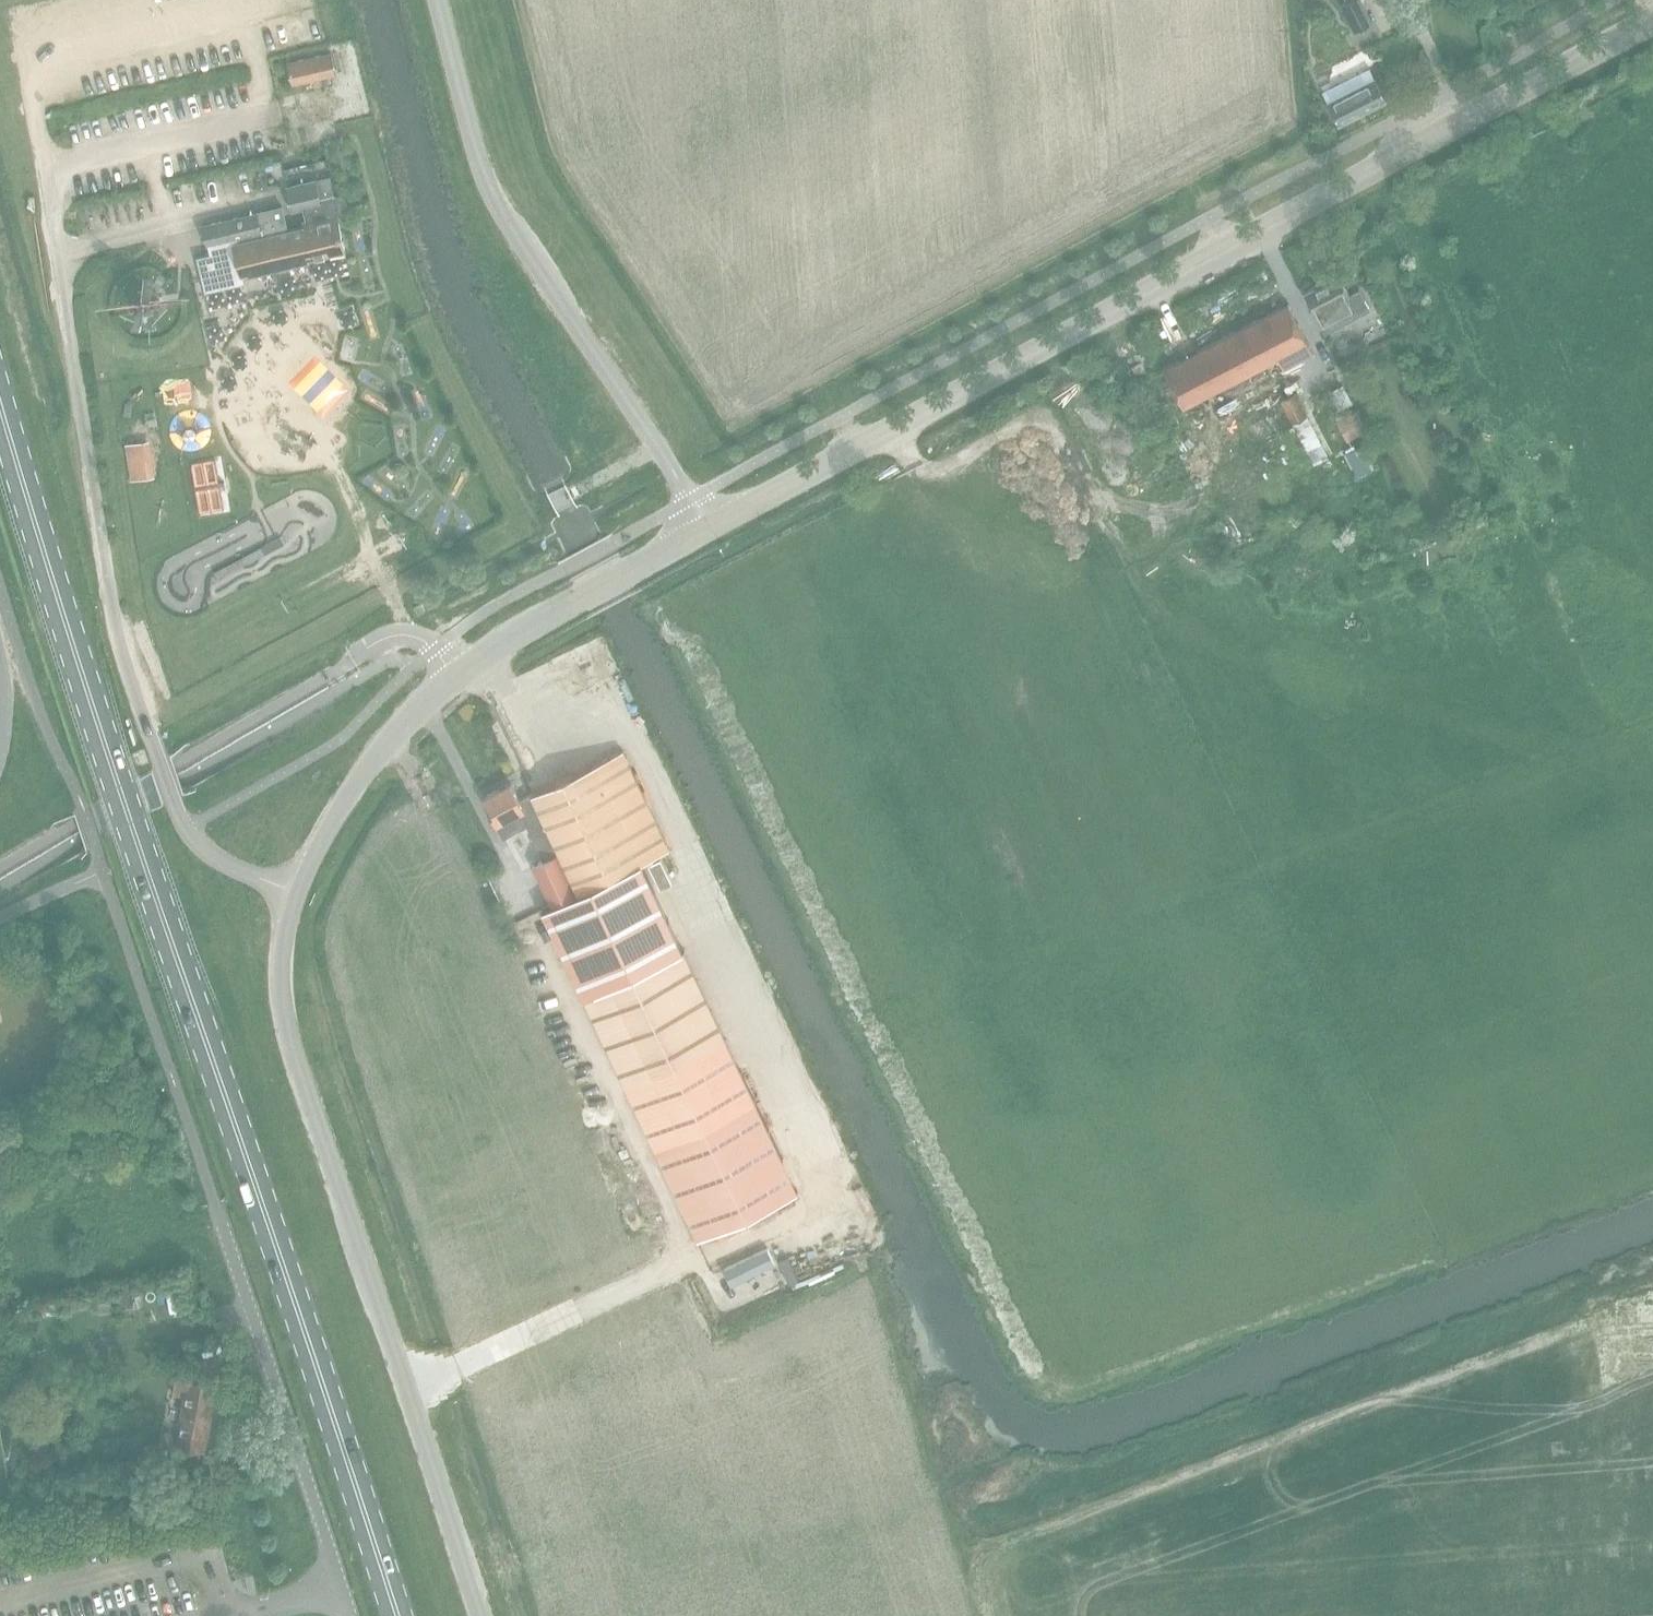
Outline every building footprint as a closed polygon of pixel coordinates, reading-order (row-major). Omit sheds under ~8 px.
[(1362,0),(1344,0),(1344,3),(1342,4),(1354,28),(1371,19),(1362,0)] [(330,50),(288,60),(293,81),(335,72),(330,50)] [(1323,92),(1339,123),(1385,100),(1369,68),(1323,92)] [(322,198),(317,178),(289,185),(295,209),(307,206),(311,224),(289,229),(283,205),(205,223),(211,251),(198,254),(206,289),(247,280),(246,276),(307,261),(307,258),(346,249),(338,215),(341,214),(346,211),(349,205),(347,199),(343,195),(336,194),(322,198)] [(1340,274),(1305,292),(1321,322),(1356,304),(1340,274)] [(142,290),(135,300),(137,311),(147,318),(155,316),(163,307),(162,297),(151,288),(142,290)] [(1289,305),(1163,369),(1182,406),(1277,357),(1283,369),(1314,353),(1289,305)] [(1339,408),(1353,401),(1343,382),(1329,389),(1339,408)] [(1329,455),(1296,390),(1281,397),(1313,463),(1329,455)] [(1368,424),(1361,411),(1341,422),(1348,435),(1368,424)] [(125,443),(130,478),(150,475),(144,440),(125,443)] [(511,783),(483,797),(496,823),(519,811),(543,859),(531,865),(550,904),(578,891),(641,860),(669,847),(622,750),(519,800),(511,783)] [(550,904),(542,908),(556,937),(584,995),(684,948),(653,885),(647,872),(641,860),(578,891),(550,904)] [(684,948),(584,995),(627,1087),(697,1237),(797,1190),(727,1040),(684,948)] [(184,1394),(175,1442),(203,1447),(210,1410),(201,1409),(206,1379),(198,1378),(201,1361),(177,1356),(170,1391),(184,1394)] [(218,1449),(210,1448),(208,1455),(204,1454),(203,1460),(215,1463),(218,1449)]
